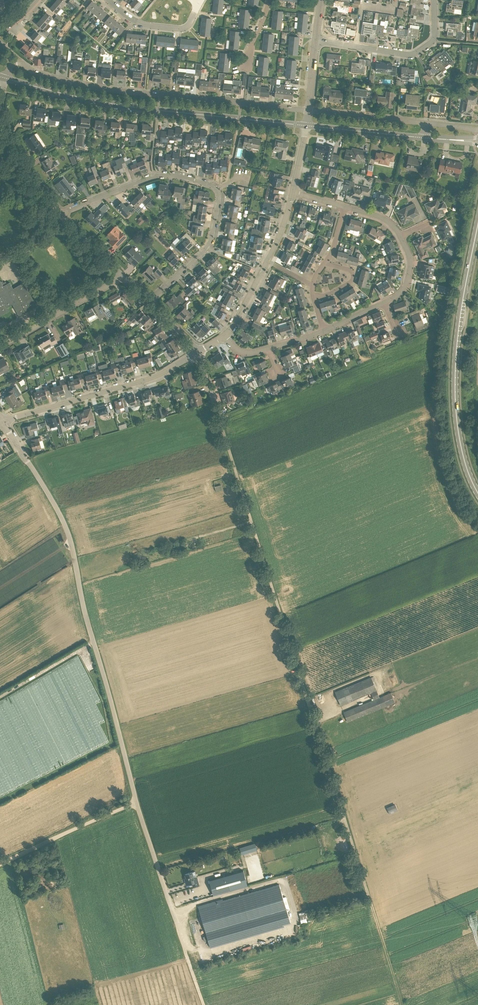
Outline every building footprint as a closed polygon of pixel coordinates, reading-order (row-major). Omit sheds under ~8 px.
[(65,4),(66,3),(63,0),(57,0),(55,2),(61,8),(65,4)] [(144,6),(138,0),(130,0),(128,2),(131,4),(130,5),(136,10),(139,12),(144,6)] [(348,6),(349,2),(338,1),(335,0),(334,6),(338,6),(338,11),(342,12),(348,13),(349,6),(348,6)] [(410,4),(416,5),(416,8),(421,9),(423,9),(424,4),(420,3),(420,0),(411,0),(410,4)] [(454,12),(455,9),(462,10),(463,1),(465,2),(465,0),(459,0),(459,1),(455,0),(452,0),(451,5),(447,4),(446,11),(454,12)] [(90,10),(96,4),(92,1),(87,7),(90,10)] [(57,13),(58,14),(60,15),(61,13),(59,11),(61,8),(55,2),(50,8),(57,14),(57,13)] [(94,13),(99,7),(96,4),(90,10),(94,13)] [(222,14),(223,5),(214,4),(213,13),(222,14)] [(98,17),(103,10),(99,7),(94,13),(98,17)] [(421,9),(416,8),(412,7),(411,15),(414,15),(413,18),(416,19),(424,20),(425,15),(420,14),(421,9)] [(250,10),(245,10),(241,9),(240,18),(249,19),(250,10)] [(101,20),(103,17),(107,13),(103,10),(98,17),(101,20)] [(283,12),(279,11),(274,11),(273,19),(282,20),(283,12)] [(342,12),(338,11),(334,11),(333,16),(337,17),(336,22),(346,24),(348,16),(342,15),(342,12)] [(53,18),(50,15),(46,12),(41,18),(48,24),(53,18)] [(298,22),(307,23),(308,14),(299,13),(298,22)] [(108,25),(113,19),(110,16),(104,22),(108,25)] [(44,29),(48,24),(41,18),(37,24),(44,29)] [(201,26),(211,27),(211,25),(212,19),(207,18),(202,18),(201,26)] [(248,28),(249,19),(240,18),(239,27),(248,28)] [(112,28),(117,22),(113,19),(108,25),(112,28)] [(281,29),(282,20),(273,19),(272,28),(281,29)] [(346,24),(336,22),(332,21),(331,27),(335,27),(334,32),(345,34),(346,24)] [(115,31),(120,25),(117,22),(112,28),(115,31)] [(306,32),(307,23),(298,22),(297,31),(306,32)] [(375,34),(376,31),(377,24),(363,22),(361,34),(365,35),(365,33),(370,34),(370,37),(375,38),(376,34),(375,34)] [(461,24),(451,23),(446,23),(446,28),(448,28),(447,35),(456,36),(456,39),(462,39),(462,32),(460,32),(461,24)] [(119,35),(121,32),(124,29),(120,25),(115,31),(119,35)] [(386,36),(387,29),(384,29),(384,26),(377,25),(376,31),(375,34),(376,34),(381,35),(380,39),(385,40),(386,36)] [(210,36),(211,30),(211,27),(201,26),(200,35),(210,36)] [(396,37),(397,31),(394,30),(395,27),(387,26),(387,29),(386,36),(391,36),(390,41),(396,41),(396,37)] [(406,41),(408,30),(398,28),(397,31),(396,37),(402,38),(401,42),(406,43),(406,41)] [(418,39),(419,29),(409,28),(408,30),(406,41),(412,42),(412,38),(418,39)] [(42,36),(40,34),(36,31),(31,37),(36,41),(34,43),(37,46),(39,48),(43,44),(38,40),(42,36)] [(240,32),(235,31),(231,31),(230,40),(239,41),(240,32)] [(274,34),(270,34),(265,33),(264,42),(273,43),(274,34)] [(165,46),(166,37),(158,36),(157,45),(165,46)] [(299,37),(294,37),(290,36),(289,45),(298,46),(299,37)] [(174,47),(175,43),(175,38),(166,37),(165,46),(174,47)] [(190,40),(181,39),(180,48),(187,49),(189,49),(190,40)] [(198,50),(198,45),(199,40),(190,40),(189,49),(191,49),(198,50)] [(238,50),(239,41),(230,40),(229,49),(238,50)] [(34,43),(34,44),(32,41),(28,46),(25,43),(21,49),(26,53),(24,55),(29,59),(39,48),(37,46),(34,43)] [(272,52),(273,43),(264,42),(263,51),(272,52)] [(297,55),(298,46),(289,45),(288,54),(297,55)] [(61,56),(62,51),(58,50),(56,64),(57,64),(57,63),(60,64),(60,67),(67,68),(68,61),(64,60),(64,56),(61,56)] [(446,51),(445,52),(444,50),(441,53),(440,52),(436,55),(445,68),(445,67),(449,64),(449,63),(450,63),(452,66),(455,63),(453,61),(453,60),(446,51)] [(74,69),(81,69),(81,66),(82,62),(82,61),(82,59),(78,59),(78,57),(75,57),(76,52),(72,52),(71,60),(74,61),(74,69)] [(221,53),(220,59),(220,61),(229,63),(230,54),(225,53),(221,53)] [(339,64),(340,60),(340,55),(328,54),(326,69),(332,69),(333,63),(339,64)] [(446,69),(445,67),(445,68),(436,55),(431,58),(432,59),(429,61),(430,63),(429,64),(432,68),(430,70),(429,69),(425,71),(430,77),(440,70),(442,72),(446,69)] [(53,67),(54,57),(46,56),(45,66),(53,67)] [(138,70),(138,72),(134,71),(133,79),(141,80),(142,73),(146,73),(148,58),(142,57),(142,59),(142,62),(142,64),(141,70),(138,70)] [(269,58),(265,57),(260,57),(259,66),(268,67),(269,58)] [(96,76),(96,67),(93,67),(93,63),(89,63),(90,60),(85,59),(85,63),(85,67),(85,68),(89,68),(88,75),(96,76)] [(366,59),(361,59),(361,63),(352,62),(352,65),(351,72),(365,74),(365,65),(370,66),(371,60),(366,59)] [(297,61),(292,60),(287,60),(287,69),(296,70),(297,61)] [(477,73),(477,61),(474,60),(474,62),(471,61),(468,74),(476,76),(476,73),(477,73)] [(186,76),(187,69),(179,68),(179,61),(176,61),(175,67),(175,72),(177,73),(176,84),(185,85),(186,76)] [(228,71),(229,63),(220,61),(219,70),(228,71)] [(391,71),(392,68),(392,63),(383,62),(383,64),(376,63),(375,74),(381,75),(382,72),(387,72),(387,70),(391,71)] [(125,79),(126,70),(122,70),(122,64),(115,63),(114,73),(117,74),(117,78),(125,79)] [(110,77),(111,69),(102,68),(103,64),(99,64),(98,73),(98,72),(102,72),(101,76),(110,77)] [(267,75),(268,67),(259,66),(258,74),(267,75)] [(414,79),(414,74),(414,69),(406,69),(406,67),(402,67),(401,79),(409,80),(409,78),(414,79)] [(295,78),(296,70),(287,69),(286,71),(286,77),(295,78)] [(161,82),(162,73),(161,73),(161,72),(163,72),(163,71),(155,70),(154,72),(153,81),(161,82)] [(170,83),(171,74),(162,73),(161,82),(170,83)] [(195,77),(186,76),(185,85),(194,86),(195,77)] [(217,91),(218,85),(218,80),(218,79),(210,78),(210,81),(209,81),(208,90),(217,91)] [(285,89),(285,85),(276,84),(277,79),(274,79),(273,85),(276,85),(275,97),(284,98),(285,89)] [(208,90),(209,81),(200,80),(200,90),(208,90)] [(242,85),(241,85),(241,82),(235,81),(235,84),(233,84),(232,93),(241,94),(242,85)] [(232,93),(233,84),(224,83),(224,86),(223,92),(232,93)] [(261,87),(257,86),(252,86),(251,95),(260,96),(261,87)] [(269,97),(269,92),(270,88),(261,87),(260,96),(269,97)] [(329,101),(342,102),(343,91),(331,89),(331,88),(324,87),(323,98),(324,98),(324,95),(330,96),(329,101)] [(367,92),(367,90),(355,88),(354,95),(355,95),(354,103),(361,104),(362,96),(367,97),(366,100),(372,101),(373,92),(367,92)] [(294,90),(289,90),(285,89),(284,98),(293,99),(294,90)] [(392,107),(394,92),(386,91),(386,97),(378,96),(378,105),(385,106),(385,107),(392,107)] [(419,105),(420,95),(406,94),(405,104),(408,104),(407,109),(416,110),(416,105),(419,105)] [(477,97),(473,96),(465,94),(461,113),(472,115),(473,110),(470,109),(471,104),(476,104),(477,97)] [(445,113),(446,98),(435,97),(433,101),(437,103),(437,105),(430,104),(430,111),(445,113)] [(31,115),(31,114),(32,109),(29,109),(30,105),(22,104),(22,107),(21,107),(20,112),(24,112),(24,114),(31,115)] [(46,109),(40,108),(38,108),(37,113),(34,113),(34,121),(40,121),(40,117),(46,117),(46,109)] [(60,121),(60,117),(61,112),(53,111),(52,116),(49,116),(48,124),(56,125),(56,120),(60,121)] [(75,125),(76,120),(76,115),(68,114),(67,120),(63,119),(62,128),(70,129),(71,125),(75,125)] [(89,127),(90,123),(90,118),(82,117),(81,126),(78,125),(75,145),(76,145),(79,146),(84,146),(85,134),(84,134),(84,126),(89,127)] [(104,125),(104,124),(104,121),(96,120),(95,129),(99,130),(98,134),(107,135),(108,125),(104,125)] [(122,130),(119,130),(120,123),(112,122),(111,131),(116,131),(115,138),(121,138),(122,130)] [(134,130),(134,129),(134,124),(127,123),(126,131),(130,131),(129,141),(131,141),(131,145),(135,146),(136,142),(137,130),(134,130)] [(154,140),(154,133),(151,133),(151,126),(148,125),(143,124),(142,134),(147,134),(146,139),(154,140)] [(177,138),(182,138),(183,128),(176,127),(175,130),(174,140),(175,140),(175,141),(178,141),(178,140),(177,140),(177,138)] [(174,140),(175,130),(169,129),(168,132),(167,142),(170,142),(170,140),(174,140)] [(207,141),(207,136),(208,131),(201,130),(200,133),(199,143),(201,143),(202,140),(207,141)] [(167,142),(168,132),(161,131),(160,144),(162,144),(162,142),(167,142)] [(199,143),(200,133),(193,132),(193,134),(192,145),(194,145),(195,142),(199,143)] [(227,143),(232,143),(233,133),(225,133),(225,135),(224,145),(226,145),(227,143)] [(36,152),(44,147),(40,140),(39,140),(35,134),(26,140),(31,146),(30,147),(32,150),(34,149),(36,152)] [(192,145),(193,134),(186,134),(185,146),(187,146),(188,144),(192,145)] [(224,145),(225,135),(218,134),(218,137),(217,147),(219,147),(219,145),(224,145)] [(217,147),(218,137),(211,136),(211,140),(210,144),(210,149),(212,149),(212,147),(217,147)] [(245,137),(243,146),(247,146),(247,148),(247,149),(248,150),(249,150),(251,150),(251,149),(251,147),(259,149),(261,140),(256,138),(256,140),(245,137)] [(278,158),(280,158),(285,159),(288,144),(280,142),(281,140),(276,139),(274,151),(279,152),(278,158)] [(331,161),(333,152),(334,147),(326,145),(326,147),(317,145),(316,151),(321,152),(320,157),(323,158),(323,159),(331,161)] [(363,159),(364,157),(365,153),(359,151),(360,150),(353,148),(352,151),(347,150),(345,160),(360,163),(361,158),(363,159)] [(179,163),(181,150),(178,150),(178,152),(173,152),(173,155),(172,162),(179,163)] [(196,165),(203,165),(204,153),(202,152),(202,155),(197,155),(196,165)] [(393,162),(394,160),(395,155),(385,153),(385,154),(377,152),(375,161),(379,162),(378,163),(389,165),(390,161),(393,162)] [(165,164),(166,154),(166,157),(159,156),(158,166),(165,167),(165,164)] [(196,167),(196,165),(197,155),(195,155),(195,157),(190,156),(189,166),(196,167)] [(140,169),(137,162),(133,164),(131,159),(128,160),(126,156),(124,158),(123,157),(125,161),(127,166),(128,168),(131,167),(134,172),(140,169)] [(189,166),(190,156),(188,156),(188,158),(183,158),(182,168),(189,169),(189,166)] [(420,167),(422,160),(413,159),(414,157),(409,156),(406,169),(418,171),(419,167),(420,167)] [(48,174),(58,168),(53,162),(50,157),(42,162),(46,167),(44,168),(48,174)] [(124,168),(127,166),(125,161),(123,157),(116,160),(117,164),(114,166),(118,176),(122,175),(121,172),(125,170),(124,168)] [(147,161),(145,157),(137,160),(138,162),(137,162),(140,169),(147,167),(145,162),(147,161)] [(227,171),(228,158),(226,158),(226,160),(221,160),(221,162),(220,170),(227,171)] [(459,178),(460,173),(462,163),(447,160),(447,161),(441,160),(438,171),(448,173),(448,172),(455,174),(455,177),(459,178)] [(111,176),(109,172),(113,170),(109,161),(102,164),(105,170),(101,171),(104,180),(108,178),(111,176)] [(214,164),(213,164),(206,163),(205,174),(213,174),(213,172),(214,164)] [(98,182),(96,176),(99,175),(95,165),(88,168),(91,175),(87,177),(90,185),(98,182)] [(330,175),(336,177),(338,170),(331,168),(330,175)] [(319,171),(318,171),(313,169),(311,175),(309,175),(307,185),(313,187),(313,186),(317,187),(319,178),(317,177),(319,171)] [(283,179),(278,178),(279,174),(271,172),(270,178),(273,179),(272,185),(280,186),(281,182),(282,182),(283,179)] [(69,195),(73,192),(76,189),(73,186),(70,188),(63,179),(56,184),(63,192),(65,190),(69,195)] [(348,189),(350,181),(347,180),(345,185),(342,184),(342,186),(341,185),(342,181),(335,179),(334,183),(332,183),(331,187),(333,188),(332,191),(339,193),(340,189),(341,190),(340,191),(344,192),(344,191),(347,192),(348,189)] [(369,195),(371,188),(361,186),(360,187),(354,186),(355,182),(350,180),(350,181),(348,189),(352,190),(350,196),(355,198),(355,197),(362,199),(361,200),(362,200),(363,194),(369,195)] [(168,189),(169,185),(160,184),(158,194),(162,195),(162,199),(170,200),(172,190),(168,189)] [(412,186),(404,184),(411,198),(417,195),(412,186)] [(182,195),(183,188),(180,188),(180,187),(175,186),(174,196),(179,197),(178,202),(181,203),(180,208),(184,209),(186,195),(182,195)] [(232,193),(242,195),(242,192),(243,190),(244,190),(244,187),(238,186),(238,189),(233,188),(232,193)] [(278,190),(273,189),(270,188),(269,195),(266,194),(264,201),(271,203),(272,200),(278,201),(280,195),(277,194),(278,190)] [(203,199),(208,200),(210,192),(200,191),(199,195),(195,194),(193,200),(194,201),(202,202),(203,199)] [(385,206),(388,195),(384,194),(377,191),(377,192),(374,192),(373,197),(376,198),(374,203),(385,206)] [(145,196),(145,195),(141,192),(136,197),(142,202),(145,205),(148,202),(149,203),(153,199),(147,194),(145,196)] [(241,195),(242,195),(232,193),(231,199),(235,200),(235,203),(241,204),(242,201),(241,201),(241,199),(242,199),(243,196),(241,195)] [(139,205),(142,202),(136,197),(131,202),(136,206),(134,208),(139,213),(143,209),(139,205)] [(437,219),(445,214),(443,210),(447,208),(444,201),(440,203),(437,198),(429,202),(425,204),(428,210),(429,210),(429,212),(433,210),(435,213),(434,213),(437,219)] [(202,205),(202,202),(194,201),(193,204),(192,211),(196,211),(198,212),(206,213),(207,206),(202,205)] [(271,206),(271,203),(264,201),(263,209),(267,210),(266,213),(274,215),(275,207),(271,206)] [(133,208),(133,207),(129,204),(127,207),(122,202),(116,207),(127,217),(131,212),(130,211),(133,208)] [(240,207),(241,204),(235,203),(234,206),(230,205),(229,210),(238,212),(239,207),(240,207)] [(419,214),(417,209),(414,203),(398,211),(404,224),(413,220),(412,218),(419,214)] [(308,216),(309,210),(307,209),(307,206),(301,205),(299,213),(302,214),(302,217),(301,218),(307,220),(308,216)] [(316,210),(316,209),(310,207),(309,210),(308,216),(311,217),(311,219),(316,220),(319,211),(316,210)] [(99,219),(104,214),(99,209),(97,212),(93,215),(91,213),(86,218),(95,226),(100,221),(99,219)] [(237,217),(238,212),(229,210),(227,216),(232,216),(232,219),(238,221),(238,217),(237,217)] [(205,220),(206,213),(198,212),(197,216),(194,215),(193,221),(199,222),(199,219),(205,220)] [(326,224),(332,226),(334,217),(331,216),(331,213),(329,212),(328,214),(324,213),(324,214),(321,214),(319,223),(321,223),(322,223),(323,221),(326,222),(326,224)] [(265,219),(265,216),(259,214),(258,220),(255,219),(254,223),(258,223),(258,224),(270,226),(271,222),(270,222),(270,220),(265,219)] [(354,231),(357,220),(351,218),(350,222),(347,221),(344,229),(350,230),(354,231)] [(237,223),(238,221),(232,219),(231,222),(226,221),(225,227),(235,229),(236,223),(237,223)] [(199,222),(193,221),(190,220),(189,226),(192,226),(191,232),(196,233),(195,234),(202,235),(204,226),(197,225),(198,222),(199,222)] [(363,234),(365,226),(362,225),(363,222),(357,220),(354,231),(357,232),(358,230),(360,231),(359,233),(363,234)] [(441,236),(443,241),(452,236),(450,230),(451,229),(447,220),(438,225),(440,228),(439,229),(442,236),(441,236)] [(269,230),(270,226),(258,224),(257,229),(252,229),(252,232),(260,234),(261,230),(268,232),(268,230),(269,230)] [(116,248),(127,237),(115,226),(106,235),(113,241),(111,243),(116,248)] [(234,234),(235,229),(225,227),(224,232),(229,233),(229,236),(235,237),(235,234),(234,234)] [(300,231),(297,229),(294,235),(301,238),(303,239),(304,239),(306,235),(305,235),(307,230),(302,227),(300,231)] [(377,228),(376,230),(372,227),(368,235),(375,239),(376,238),(382,242),(386,234),(377,228)] [(194,244),(190,240),(192,238),(187,232),(182,237),(185,240),(183,242),(182,242),(189,249),(194,244)] [(261,234),(260,234),(252,232),(250,241),(262,243),(263,240),(262,239),(263,237),(260,237),(261,234)] [(437,245),(434,239),(432,234),(423,238),(422,236),(413,241),(418,250),(419,249),(420,253),(419,254),(421,259),(429,255),(426,250),(425,251),(424,249),(431,246),(432,247),(437,245)] [(234,238),(235,237),(229,236),(228,239),(223,238),(222,244),(232,245),(233,240),(234,240),(234,238)] [(161,241),(168,247),(170,244),(164,238),(164,239),(161,237),(160,239),(162,241),(161,241)] [(324,242),(325,239),(322,237),(321,240),(322,241),(319,246),(326,250),(328,246),(327,245),(328,244),(324,242)] [(182,242),(183,242),(180,240),(175,244),(173,242),(171,245),(178,252),(180,249),(183,253),(186,250),(187,251),(189,249),(182,242)] [(262,247),(262,243),(250,241),(249,247),(248,250),(252,251),(256,252),(257,249),(260,249),(261,247),(262,247)] [(296,244),(295,243),(290,241),(287,247),(293,251),(296,244)] [(385,255),(389,253),(394,251),(392,248),(395,247),(391,241),(383,245),(385,250),(382,251),(385,255)] [(231,251),(232,245),(222,244),(221,249),(226,250),(225,253),(232,254),(232,251),(231,251)] [(134,266),(143,257),(133,246),(125,255),(132,262),(131,262),(134,266)] [(324,253),(326,250),(319,246),(316,251),(315,251),(314,252),(317,254),(318,252),(322,254),(323,253),(324,253)] [(449,248),(445,250),(450,258),(454,256),(449,248)] [(347,261),(350,249),(347,249),(346,253),(344,252),(342,260),(347,261)] [(252,251),(248,250),(245,250),(244,255),(246,256),(246,259),(252,260),(254,261),(255,261),(257,255),(252,254),(252,251)] [(179,257),(175,253),(174,251),(168,257),(171,261),(170,262),(173,265),(178,260),(177,258),(179,257)] [(281,260),(287,263),(290,257),(292,257),(294,255),(287,251),(286,254),(285,253),(281,260)] [(315,259),(317,254),(314,252),(313,254),(310,253),(307,259),(313,263),(314,263),(316,259),(315,259)] [(357,265),(360,254),(357,253),(356,257),(354,256),(352,264),(357,265)] [(389,266),(393,265),(397,265),(397,261),(399,261),(398,254),(392,255),(387,256),(386,257),(386,259),(388,260),(389,266)] [(220,262),(219,262),(216,258),(215,259),(213,257),(207,262),(210,265),(208,267),(209,269),(208,271),(209,273),(211,271),(215,275),(221,269),(217,265),(220,262)] [(304,264),(310,268),(313,263),(307,259),(305,262),(302,260),(300,263),(304,265),(304,264)] [(380,266),(377,259),(371,262),(375,268),(380,266)] [(311,268),(310,268),(304,264),(304,265),(302,267),(300,266),(298,268),(307,273),(308,271),(309,272),(311,268)] [(430,274),(431,270),(434,271),(435,267),(432,266),(426,265),(421,264),(420,269),(421,269),(419,277),(429,279),(432,280),(433,275),(430,274)] [(163,273),(158,268),(156,271),(150,265),(143,273),(149,278),(148,279),(151,282),(156,277),(158,279),(163,273)] [(249,272),(251,268),(245,265),(243,269),(241,267),(238,271),(239,272),(237,276),(242,279),(244,277),(246,278),(249,272)] [(400,269),(395,268),(390,267),(388,277),(394,279),(395,279),(395,276),(398,276),(400,269)] [(211,275),(207,271),(204,268),(196,275),(204,284),(210,279),(208,278),(211,275)] [(370,271),(367,270),(362,269),(361,274),(372,277),(373,275),(369,274),(370,271)] [(340,283),(339,273),(322,274),(323,284),(340,283)] [(284,285),(286,281),(280,277),(279,278),(275,276),(272,282),(271,281),(268,285),(276,290),(278,286),(280,288),(282,285),(284,285)] [(200,284),(197,281),(194,277),(188,282),(191,285),(188,288),(193,293),(194,294),(200,289),(198,287),(200,284)] [(241,281),(237,279),(233,277),(230,282),(234,285),(233,288),(239,291),(242,285),(240,284),(241,281)] [(388,282),(394,279),(388,277),(387,280),(383,282),(384,284),(383,285),(387,291),(392,289),(388,282)] [(366,284),(367,282),(359,279),(358,285),(370,288),(370,285),(366,284)] [(2,281),(1,282),(0,280),(0,296),(0,315),(9,310),(7,307),(13,304),(19,315),(37,305),(24,283),(15,287),(15,288),(14,289),(9,282),(7,284),(5,281),(4,282),(3,281),(2,281)] [(383,294),(387,291),(383,285),(381,281),(376,284),(378,286),(375,287),(376,289),(379,295),(382,293),(383,294)] [(431,287),(425,285),(420,284),(419,290),(421,290),(419,298),(427,304),(431,299),(429,298),(431,287)] [(446,287),(446,286),(437,284),(436,291),(445,293),(446,287)] [(303,289),(302,287),(298,288),(297,285),(294,286),(294,289),(296,289),(297,294),(305,292),(304,288),(303,289)] [(236,296),(234,295),(235,292),(224,286),(222,289),(228,292),(226,297),(233,302),(236,296)] [(360,298),(356,292),(354,287),(349,290),(353,297),(355,296),(358,299),(360,298)] [(277,295),(279,293),(271,289),(270,292),(267,290),(266,292),(265,292),(263,295),(271,300),(274,295),(277,296),(277,295)] [(126,293),(127,292),(125,290),(123,292),(119,294),(118,292),(109,298),(111,303),(121,297),(122,297),(124,299),(122,300),(126,303),(127,302),(130,305),(134,301),(126,293)] [(351,298),(353,297),(349,290),(344,293),(350,303),(353,302),(351,298)] [(299,300),(307,298),(306,298),(304,293),(305,292),(297,294),(298,298),(294,299),(295,301),(299,300)] [(348,305),(350,303),(344,293),(339,296),(344,303),(346,301),(348,305)] [(174,306),(180,301),(182,303),(185,300),(180,294),(177,297),(174,294),(171,297),(172,297),(169,300),(166,303),(169,306),(172,304),(174,306)] [(274,302),(271,300),(263,295),(261,299),(262,299),(261,301),(264,303),(262,306),(270,310),(272,307),(274,302)] [(233,302),(226,297),(223,296),(220,301),(220,300),(218,303),(225,307),(226,304),(231,307),(233,302)] [(302,306),(307,304),(307,302),(308,302),(307,298),(299,300),(301,306),(297,307),(298,309),(303,307),(302,306)] [(331,313),(334,312),(330,300),(325,302),(327,309),(330,308),(331,313)] [(407,309),(406,306),(405,301),(394,305),(396,312),(403,310),(404,313),(409,311),(408,308),(407,309)] [(188,320),(191,316),(195,312),(192,309),(190,311),(188,309),(188,304),(186,302),(181,306),(183,308),(177,315),(181,318),(183,316),(184,318),(185,317),(188,320)] [(98,304),(84,312),(88,318),(97,312),(101,318),(106,315),(108,318),(110,316),(112,320),(115,318),(110,309),(105,312),(101,306),(100,307),(98,304)] [(224,320),(227,313),(223,311),(225,308),(219,305),(216,304),(214,307),(217,308),(214,316),(218,320),(220,318),(224,320)] [(272,311),(270,310),(262,306),(261,308),(258,307),(257,309),(256,308),(254,312),(263,316),(265,311),(268,313),(269,311),(271,313),(272,311)] [(305,308),(303,309),(303,307),(298,309),(300,316),(308,314),(306,310),(305,310),(305,308)] [(414,322),(422,319),(420,314),(422,313),(421,309),(416,310),(413,312),(409,313),(411,318),(412,318),(414,322)] [(141,322),(147,316),(142,311),(136,316),(134,314),(130,319),(133,322),(136,319),(140,323),(141,322)] [(373,321),(381,318),(383,317),(380,311),(373,314),(372,312),(372,313),(368,315),(370,319),(372,318),(373,321)] [(266,317),(263,316),(254,312),(252,315),(253,316),(252,318),(257,320),(255,323),(263,327),(265,325),(263,323),(266,317)] [(154,326),(151,322),(153,320),(148,314),(147,316),(141,322),(144,324),(141,327),(144,330),(145,329),(146,331),(148,330),(154,326)] [(302,322),(309,320),(308,320),(306,315),(308,314),(300,316),(301,319),(297,320),(298,323),(301,322),(302,322)] [(74,331),(76,334),(82,331),(74,317),(68,321),(69,322),(63,326),(65,330),(64,330),(67,335),(68,334),(74,331)] [(417,331),(428,327),(426,323),(428,322),(426,317),(422,319),(414,322),(416,326),(415,326),(417,331)] [(384,320),(382,321),(381,318),(373,321),(376,327),(378,326),(379,329),(386,327),(384,320)] [(216,327),(218,325),(220,323),(216,319),(212,323),(216,327)] [(270,339),(276,338),(274,333),(277,332),(275,325),(274,322),(274,320),(271,322),(272,325),(272,326),(273,327),(270,328),(271,330),(268,331),(270,339)] [(293,333),(293,332),(296,332),(292,320),(286,322),(287,325),(285,326),(287,334),(293,333)] [(302,325),(299,326),(300,329),(310,326),(309,324),(310,324),(309,320),(302,322),(302,325)] [(263,327),(255,323),(254,322),(251,327),(260,331),(259,333),(263,335),(266,336),(263,327)] [(211,328),(206,323),(203,326),(201,324),(199,326),(197,323),(191,329),(196,333),(199,337),(200,336),(202,336),(203,337),(206,333),(207,333),(211,328)] [(287,334),(285,326),(279,327),(278,324),(275,325),(277,332),(280,331),(282,336),(287,334)] [(157,335),(164,331),(161,325),(156,328),(154,326),(148,330),(149,329),(151,332),(154,330),(157,335),(154,336),(154,337),(157,335)] [(242,329),(240,332),(237,336),(240,338),(239,341),(243,344),(245,342),(246,342),(250,338),(251,338),(252,337),(248,333),(247,334),(242,329)] [(358,340),(356,335),(354,331),(354,330),(352,331),(351,329),(348,330),(348,332),(345,333),(348,340),(351,339),(354,346),(359,344),(357,340),(358,340)] [(162,342),(169,338),(167,339),(166,336),(167,336),(166,334),(167,334),(166,334),(164,331),(157,335),(154,337),(155,338),(154,338),(156,341),(157,341),(157,342),(160,340),(162,342)] [(379,337),(378,336),(377,332),(364,337),(366,341),(372,339),(379,337)] [(381,343),(387,340),(391,339),(389,332),(378,336),(379,337),(381,343)] [(58,342),(56,340),(54,336),(51,337),(48,333),(42,337),(41,337),(38,338),(41,343),(40,344),(41,345),(38,346),(40,349),(43,348),(44,350),(58,342)] [(348,340),(345,333),(342,334),(342,333),(339,334),(339,336),(337,337),(341,347),(344,345),(343,344),(346,343),(345,342),(348,340)] [(169,348),(177,344),(174,338),(169,341),(168,339),(169,338),(162,342),(165,347),(167,345),(169,348)] [(326,349),(328,355),(331,354),(329,350),(332,348),(333,350),(339,348),(335,338),(334,338),(335,339),(332,340),(332,339),(329,340),(328,338),(325,340),(326,344),(324,345),(324,344),(326,349)] [(64,343),(56,347),(62,357),(69,353),(64,343)] [(323,350),(322,348),(320,343),(317,344),(317,343),(313,345),(317,354),(323,351),(325,357),(328,355),(326,349),(323,350)] [(175,351),(180,349),(177,344),(169,348),(171,351),(168,353),(172,358),(177,354),(175,351)] [(14,352),(18,360),(21,358),(23,361),(34,354),(29,345),(21,350),(21,348),(14,352)] [(311,356),(317,354),(313,345),(309,346),(309,347),(307,348),(310,356),(311,356)] [(294,355),(293,354),(292,349),(284,352),(286,355),(281,357),(283,362),(296,357),(295,354),(294,355)] [(151,365),(149,360),(152,359),(150,352),(145,354),(146,356),(142,357),(145,367),(151,365)] [(230,362),(229,360),(226,355),(223,357),(220,352),(217,354),(217,355),(211,359),(213,361),(212,363),(214,365),(215,365),(217,368),(225,363),(226,364),(230,362)] [(139,368),(145,367),(142,357),(139,358),(138,356),(133,357),(135,364),(138,363),(139,368)] [(128,371),(125,362),(124,357),(115,359),(116,362),(118,370),(121,369),(122,373),(128,371)] [(132,365),(135,364),(133,357),(128,359),(128,361),(125,362),(128,371),(133,370),(132,365)] [(290,366),(291,369),(299,366),(297,361),(298,360),(296,357),(283,362),(286,368),(290,366)] [(4,373),(5,373),(11,370),(4,358),(0,360),(0,375),(4,373)] [(259,369),(263,367),(268,365),(265,360),(261,362),(260,359),(253,362),(255,368),(258,367),(259,369)] [(251,372),(249,367),(247,360),(244,362),(244,361),(237,364),(237,365),(234,366),(236,370),(237,375),(242,374),(242,376),(251,372)] [(115,371),(118,370),(116,362),(115,362),(111,363),(111,364),(112,368),(108,369),(111,378),(117,376),(115,371)] [(99,369),(96,370),(95,367),(90,369),(91,374),(94,383),(99,381),(98,377),(101,376),(99,369)] [(111,378),(108,369),(105,370),(105,367),(99,369),(101,376),(104,375),(105,380),(111,378)] [(196,377),(194,377),(192,371),(183,374),(185,380),(183,381),(186,390),(196,386),(195,383),(197,382),(196,377)] [(94,383),(91,374),(88,375),(87,372),(82,374),(83,381),(86,380),(88,385),(94,383)] [(269,378),(266,372),(262,374),(261,372),(254,375),(257,380),(259,379),(260,382),(269,378)] [(81,382),(83,381),(82,374),(76,375),(77,378),(74,379),(77,388),(82,386),(81,382)] [(221,388),(232,384),(231,380),(228,381),(227,376),(216,379),(218,382),(219,382),(221,388)] [(74,379),(71,380),(70,377),(64,379),(67,387),(69,386),(71,390),(77,388),(74,379)] [(293,382),(291,377),(284,380),(283,379),(279,381),(282,389),(285,387),(286,389),(293,386),(292,383),(293,382)] [(64,387),(67,387),(64,379),(59,380),(60,384),(57,385),(60,394),(65,393),(64,387)] [(280,390),(282,389),(279,381),(275,383),(275,384),(268,387),(270,392),(272,391),(273,394),(280,391),(280,390)] [(60,394),(57,385),(54,386),(53,384),(48,385),(47,384),(48,385),(49,392),(52,391),(54,396),(60,394)] [(46,393),(49,392),(48,385),(46,386),(42,387),(43,389),(40,390),(42,399),(48,398),(46,393)] [(171,397),(169,391),(168,386),(159,389),(159,388),(154,389),(156,396),(159,395),(160,397),(166,395),(166,398),(171,397)] [(8,402),(17,397),(15,394),(17,393),(14,388),(7,392),(9,395),(5,397),(8,402)] [(42,399),(40,390),(37,391),(36,389),(30,390),(32,397),(35,396),(37,401),(42,399)] [(153,397),(152,394),(151,389),(146,391),(147,392),(141,393),(143,398),(141,398),(142,402),(144,402),(151,400),(150,398),(153,397)] [(224,404),(227,404),(228,403),(231,402),(235,401),(232,390),(222,393),(223,399),(223,400),(224,404)] [(192,407),(198,405),(202,403),(200,396),(202,395),(200,391),(188,394),(191,401),(190,402),(192,407)] [(141,405),(140,404),(139,399),(136,400),(134,394),(128,396),(131,406),(135,405),(135,407),(141,405)] [(18,407),(23,404),(20,399),(19,400),(17,397),(8,402),(11,407),(16,404),(18,407)] [(126,412),(129,412),(125,397),(122,398),(122,399),(115,401),(116,405),(115,405),(117,413),(121,412),(120,408),(124,406),(126,412)] [(109,408),(107,406),(106,404),(98,406),(99,408),(97,409),(99,415),(102,414),(102,415),(103,416),(104,416),(105,416),(106,416),(108,416),(109,415),(108,410),(109,408)] [(165,416),(162,405),(156,407),(159,418),(165,416)] [(95,424),(92,413),(91,408),(87,409),(87,410),(77,413),(80,424),(87,422),(88,426),(95,424)] [(74,420),(72,413),(69,414),(69,413),(61,415),(64,423),(66,423),(66,425),(73,424),(72,421),(74,420)] [(61,426),(60,421),(59,417),(53,418),(48,419),(50,428),(58,426),(61,426)] [(39,429),(38,427),(37,422),(30,424),(31,425),(23,427),(25,436),(26,435),(27,439),(32,437),(35,436),(34,430),(39,429)] [(33,446),(32,446),(33,450),(37,449),(39,450),(41,450),(41,448),(42,448),(40,441),(42,440),(41,437),(32,439),(33,443),(32,443),(33,446)] [(49,554),(59,548),(56,544),(34,558),(37,562),(42,559),(42,558),(48,554),(49,554)] [(340,690),(335,692),(341,705),(371,693),(374,700),(344,712),(348,722),(352,720),(395,702),(392,693),(380,698),(371,677),(340,690)] [(389,813),(398,810),(396,804),(387,807),(389,813)] [(242,854),(258,850),(256,842),(240,847),(242,854)] [(244,870),(209,880),(214,895),(248,885),(244,870)] [(196,871),(190,872),(185,874),(187,880),(185,880),(186,884),(192,883),(193,886),(200,884),(196,871)] [(291,923),(279,883),(223,900),(223,899),(198,906),(201,914),(200,915),(201,918),(202,918),(211,947),(291,923)]
